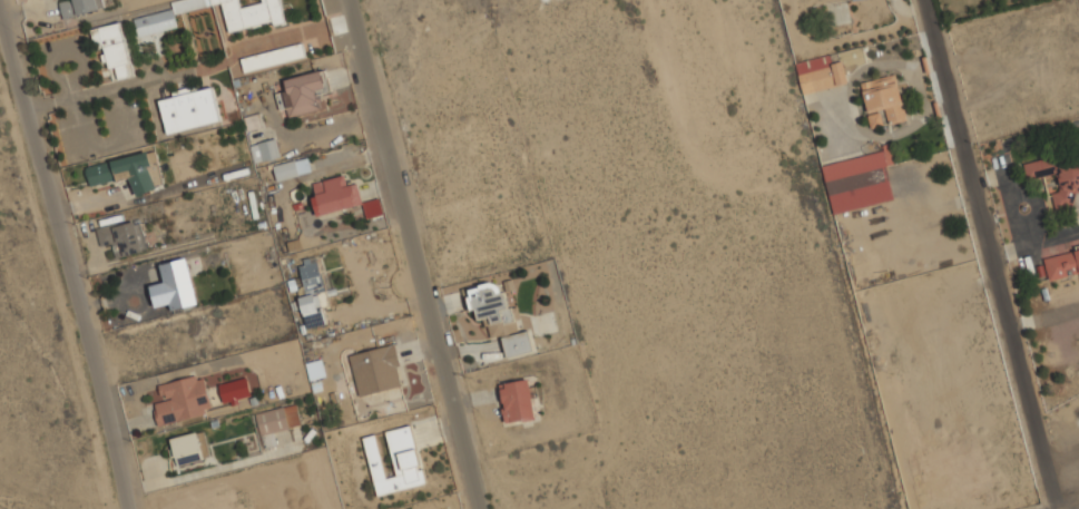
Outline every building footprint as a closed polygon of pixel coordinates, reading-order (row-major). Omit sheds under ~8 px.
[(104,7),(102,0),(58,0),(63,18),(104,7)] [(173,3),(173,4),(135,19),(135,35),(148,35),(175,23),(175,16),(214,0),(181,0),(173,3)] [(228,26),(288,26),(279,0),(218,0),(228,26)] [(90,28),(95,48),(105,46),(112,79),(133,75),(120,21),(90,28)] [(304,56),(301,42),(241,57),(244,70),(304,56)] [(802,92),(850,81),(844,59),(797,70),(802,92)] [(323,68),(283,78),(286,89),(275,91),(282,117),(321,107),(318,95),(328,91),(323,68)] [(860,80),(871,126),(908,118),(897,72),(860,80)] [(220,121),(212,81),(157,94),(166,134),(220,121)] [(279,157),(276,137),(258,140),(262,159),(279,157)] [(85,166),(90,187),(129,176),(135,193),(163,185),(153,148),(85,166)] [(821,163),(825,179),(894,164),(890,148),(821,163)] [(1029,177),(1058,173),(1060,189),(1052,192),(1055,208),(1076,205),(1073,189),(1078,188),(1078,160),(1067,161),(1066,154),(1026,160),(1029,177)] [(273,164),(276,179),(298,174),(294,158),(273,164)] [(320,213),(362,204),(356,182),(345,184),(343,174),(313,180),(320,213)] [(101,246),(111,244),(115,256),(147,248),(139,217),(96,228),(101,246)] [(1048,280),(1078,272),(1078,246),(1042,254),(1048,280)] [(298,295),(306,326),(326,322),(318,290),(324,288),(316,256),(297,260),(305,294),(298,295)] [(196,302),(186,257),(159,263),(164,281),(149,284),(156,311),(196,302)] [(534,349),(530,329),(516,332),(503,278),(465,287),(473,320),(484,316),(490,337),(501,334),(507,355),(534,349)] [(349,352),(357,394),(404,384),(395,342),(349,352)] [(309,380),(326,376),(322,359),(305,363),(309,380)] [(153,402),(157,424),(210,413),(203,373),(158,382),(161,400),(153,402)] [(223,403),(252,394),(246,375),(217,384),(223,403)] [(499,381),(503,422),(536,418),(530,378),(499,381)] [(255,412),(264,448),(275,444),(272,431),(301,424),(296,403),(255,412)] [(376,495),(425,483),(411,423),(385,430),(395,473),(385,476),(375,433),(363,435),(376,495)] [(203,431),(168,438),(175,468),(209,460),(203,431)]
